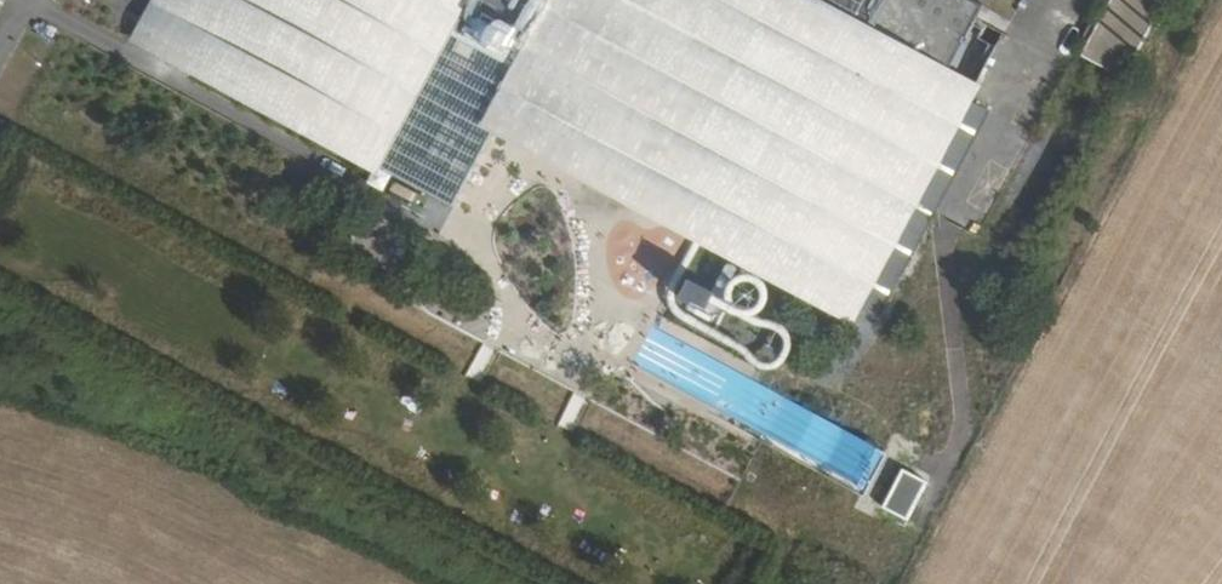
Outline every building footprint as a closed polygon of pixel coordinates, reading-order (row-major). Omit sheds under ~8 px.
[(375,174),(378,167),(375,165),(402,113),(397,110),(372,159),(194,64),(203,47),(174,30),(188,3),(184,0),(152,0),(143,18),(155,25),(153,31),(139,25),(130,42),(375,174)] [(188,3),(174,30),(203,47),(194,64),(372,159),(397,110),(431,48),(456,0),(190,0),(188,3)] [(402,113),(375,165),(378,167),(386,171),(454,207),(493,133),(504,113),(688,213),(846,299),(844,302),(861,311),(874,319),(986,110),(972,102),(970,106),(953,94),(952,97),(938,88),(949,69),(983,6),(972,0),(463,0),(436,50),(402,113)] [(463,0),(456,0),(431,48),(436,50),(463,0)] [(1080,57),(1123,80),(1165,0),(1110,0),(1080,57)] [(137,24),(139,25),(143,18),(126,8),(121,17),(134,24),(137,24)] [(143,18),(139,25),(153,31),(155,25),(143,18)] [(402,113),(436,50),(431,48),(397,110),(402,113)] [(981,86),(949,69),(938,88),(952,97),(953,94),(970,106),(972,102),(981,86)] [(677,233),(688,213),(504,113),(493,133),(677,233)] [(381,177),(386,171),(378,167),(375,174),(381,177)] [(846,299),(688,213),(677,233),(697,244),(851,327),(861,311),(844,302),(846,299)] [(714,260),(690,298),(720,318),(745,280),(714,260)] [(926,482),(902,470),(882,508),(907,520),(926,482)]
